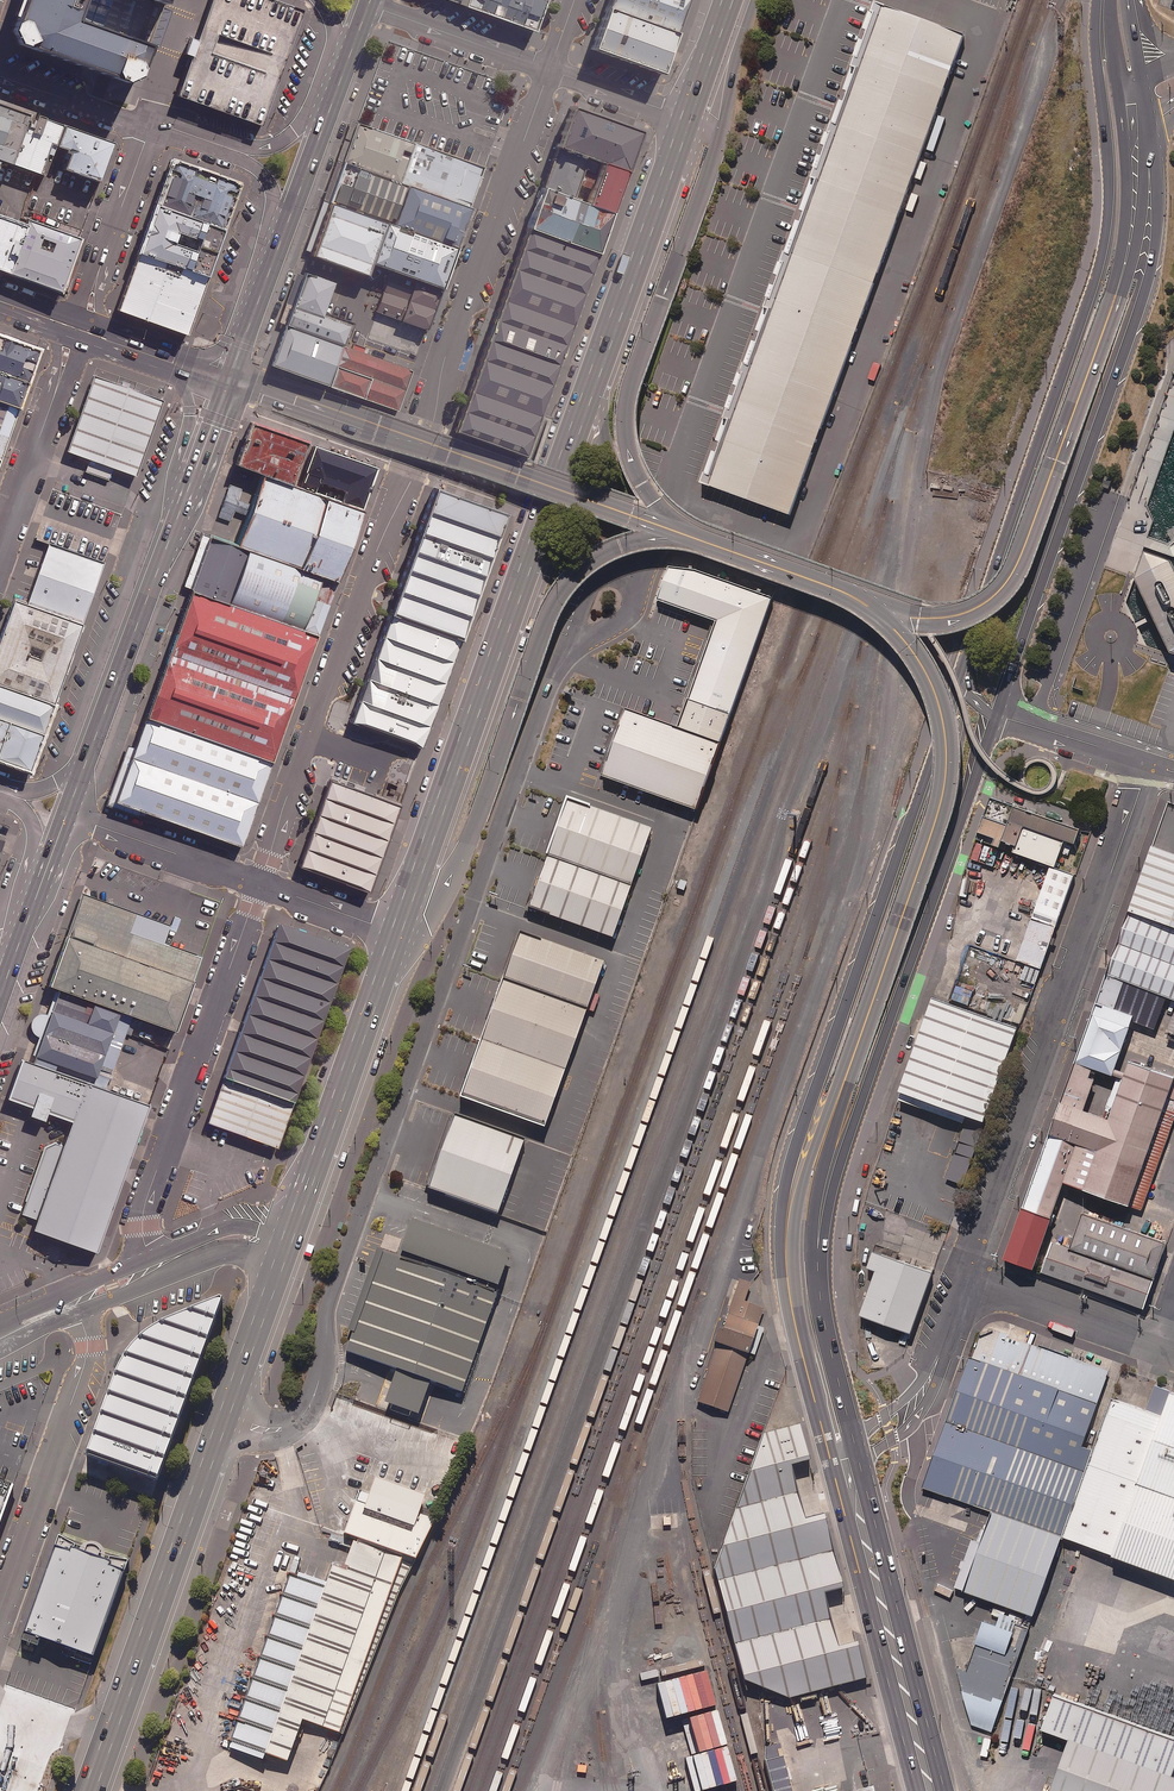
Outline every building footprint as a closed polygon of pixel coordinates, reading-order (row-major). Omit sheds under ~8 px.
[(0,47),(122,88),(136,48),(64,24),(72,0),(16,0),(0,47)] [(269,0),(211,0),(197,41),(189,38),(183,54),(191,57),(177,96),(260,126),(302,12),(269,0)] [(535,30),(546,0),(452,0),(535,30)] [(606,9),(677,35),(690,0),(610,0),(606,9)] [(699,485),(788,518),(964,35),(873,2),(699,485)] [(677,35),(606,9),(592,49),(663,75),(677,35)] [(0,99),(0,158),(43,174),(55,143),(62,122),(0,99)] [(646,126),(573,101),(558,143),(630,169),(646,126)] [(113,140),(62,122),(55,143),(64,147),(63,149),(67,150),(61,167),(99,180),(113,140)] [(344,162),(400,181),(415,142),(358,122),(344,162)] [(407,184),(470,207),(485,166),(415,142),(400,181),(407,184)] [(615,211),(630,169),(558,143),(543,185),(615,211)] [(238,180),(176,157),(159,203),(221,226),(238,180)] [(344,162),(331,200),(393,223),(407,184),(400,181),(344,162)] [(407,184),(393,223),(459,247),(473,207),(470,207),(407,184)] [(615,211),(543,185),(528,224),(602,250),(615,211)] [(387,221),(331,200),(311,254),(368,274),(373,262),(387,221)] [(221,226),(159,203),(141,251),(206,275),(224,226),(221,226)] [(0,212),(0,268),(3,269),(21,220),(0,212)] [(81,234),(25,214),(4,272),(60,292),(81,234)] [(393,223),(387,221),(373,262),(392,269),(444,288),(459,247),(393,223)] [(527,457),(602,250),(528,224),(453,430),(527,457)] [(185,331),(206,275),(141,251),(121,308),(185,331)] [(429,330),(444,288),(392,269),(376,311),(429,330)] [(285,324),(343,345),(350,325),(323,315),(335,281),(305,271),(285,324)] [(415,355),(423,335),(377,316),(369,337),(415,355)] [(343,345),(285,324),(271,364),(328,385),(343,345)] [(18,403),(39,345),(0,331),(0,397),(18,403)] [(343,345),(328,385),(398,410),(413,370),(343,345)] [(162,400),(93,375),(66,451),(89,459),(85,472),(108,480),(112,468),(135,476),(162,400)] [(18,403),(0,397),(0,455),(18,403)] [(306,441),(251,422),(236,465),(261,473),(291,484),(306,441)] [(377,468),(315,447),(301,488),(316,494),(320,482),(346,490),(342,503),(361,510),(377,468)] [(261,473),(238,546),(248,549),(337,581),(361,510),(342,503),(316,494),(301,488),(291,484),(261,473)] [(1113,479),(1105,476),(1101,487),(1108,490),(1110,486),(1113,479)] [(421,748),(506,513),(435,488),(351,723),(421,748)] [(191,590),(228,603),(248,549),(238,546),(211,536),(191,590)] [(104,560),(48,540),(27,601),(82,621),(104,560)] [(337,581),(248,549),(228,603),(318,635),(337,581)] [(1148,554),(1138,581),(1153,613),(1156,617),(1158,622),(1173,653),(1173,563),(1148,554)] [(601,777),(696,811),(773,598),(695,571),(669,567),(656,601),(715,622),(681,716),(674,713),(670,725),(625,710),(601,777)] [(228,603),(191,590),(144,717),(272,762),(318,635),(228,603)] [(82,621),(27,601),(14,597),(0,635),(0,680),(55,700),(82,621)] [(0,680),(0,757),(30,768),(55,700),(0,680)] [(272,762),(144,717),(114,802),(242,847),(272,762)] [(370,890),(401,803),(331,778),(299,864),(370,890)] [(1080,829),(990,797),(975,840),(1054,868),(1064,842),(1075,845),(1080,829)] [(610,941),(650,830),(563,801),(525,910),(610,941)] [(1155,846),(1132,912),(1173,927),(1173,853),(1155,846)] [(1074,876),(1050,867),(1033,914),(1058,923),(1074,876)] [(171,925),(82,893),(48,986),(56,989),(133,1017),(176,1032),(202,957),(164,943),(171,925)] [(1104,973),(1173,997),(1173,998),(1173,927),(1132,912),(1127,910),(1104,973)] [(1056,928),(1032,919),(1016,962),(1041,971),(1056,928)] [(277,1149),(350,948),(280,923),(207,1123),(277,1149)] [(546,1129),(606,963),(521,932),(460,1098),(546,1129)] [(1042,971),(1027,966),(1022,980),(1037,985),(1042,971)] [(1104,973),(1095,999),(1164,1023),(1173,997),(1104,973)] [(56,989),(33,1055),(96,1078),(98,1075),(112,1080),(117,1068),(114,1067),(133,1017),(56,989)] [(1020,1026),(933,995),(898,1095),(901,1095),(898,1102),(963,1125),(965,1119),(985,1125),(1020,1026)] [(1133,1017),(1093,1003),(1073,1059),(1113,1073),(1133,1017)] [(71,1123),(86,1082),(21,1059),(6,1099),(12,1101),(70,1122),(71,1123)] [(1064,1179),(1133,1204),(1173,1087),(1173,1077),(1130,1061),(1111,1115),(1086,1106),(1099,1070),(1072,1061),(1048,1131),(1077,1141),(1064,1179)] [(150,1104),(86,1082),(71,1123),(63,1145),(55,1142),(44,1147),(20,1215),(36,1221),(32,1231),(97,1254),(150,1104)] [(499,1215),(526,1140),(456,1115),(429,1190),(499,1215)] [(1049,1134),(1024,1206),(1051,1215),(1076,1143),(1049,1134)] [(1052,1215),(1024,1206),(1005,1258),(1033,1268),(1052,1215)] [(1079,1248),(1157,1275),(1168,1242),(1090,1215),(1079,1248)] [(355,1333),(348,1351),(398,1369),(386,1404),(420,1416),(432,1382),(463,1393),(512,1256),(413,1221),(400,1258),(384,1253),(385,1251),(378,1249),(349,1331),(355,1333)] [(1166,1221),(1160,1238),(1168,1241),(1173,1226),(1173,1224),(1166,1221)] [(1079,1248),(1056,1240),(1045,1272),(1146,1307),(1157,1275),(1079,1248)] [(933,1273),(873,1252),(868,1268),(877,1271),(861,1315),(912,1333),(933,1273)] [(718,1344),(698,1402),(729,1413),(749,1355),(751,1356),(751,1354),(756,1356),(765,1329),(760,1327),(760,1326),(765,1309),(747,1302),(753,1284),(740,1279),(727,1316),(729,1317),(724,1331),(721,1330),(716,1344),(718,1344)] [(87,1460),(159,1486),(225,1302),(221,1301),(168,1322),(145,1337),(126,1356),(120,1369),(87,1460)] [(1008,1332),(994,1327),(980,1333),(972,1356),(969,1355),(924,1485),(990,1510),(1060,1534),(1092,1447),(1081,1444),(1108,1370),(1022,1339),(1021,1341),(1007,1336),(1008,1332)] [(1060,1534),(1173,1574),(1173,1386),(1157,1380),(1147,1407),(1113,1395),(1092,1447),(1060,1534)] [(376,1406),(381,1392),(366,1387),(361,1401),(376,1406)] [(864,1676),(798,1423),(764,1430),(712,1568),(742,1678),(791,1696),(864,1676)] [(360,1490),(345,1533),(361,1539),(419,1559),(438,1519),(422,1514),(428,1496),(378,1478),(371,1494),(360,1490)] [(16,1485),(0,1479),(0,1529),(16,1485)] [(1032,1615),(1060,1534),(990,1510),(984,1529),(980,1528),(976,1541),(970,1539),(963,1562),(961,1561),(958,1568),(961,1568),(954,1589),(1032,1615)] [(77,1544),(60,1535),(25,1633),(94,1658),(129,1560),(111,1556),(100,1553),(101,1550),(99,1547),(96,1545),(92,1544),(88,1545),(86,1548),(77,1544)] [(305,1720),(344,1734),(403,1589),(419,1559),(361,1539),(360,1542),(355,1541),(346,1569),(335,1565),(329,1583),(300,1572),(299,1576),(291,1574),(230,1748),(265,1761),(267,1755),(290,1762),(305,1720)] [(997,1622),(984,1618),(967,1669),(957,1666),(972,1723),(992,1731),(1029,1626),(999,1616),(997,1622)] [(1070,1736),(1050,1790),(1173,1790),(1173,1736),(1055,1693),(1043,1726),(1070,1736)] [(771,1790),(795,1790),(784,1752),(762,1758),(771,1790)] [(879,1782),(843,1790),(882,1790),(879,1782)]
